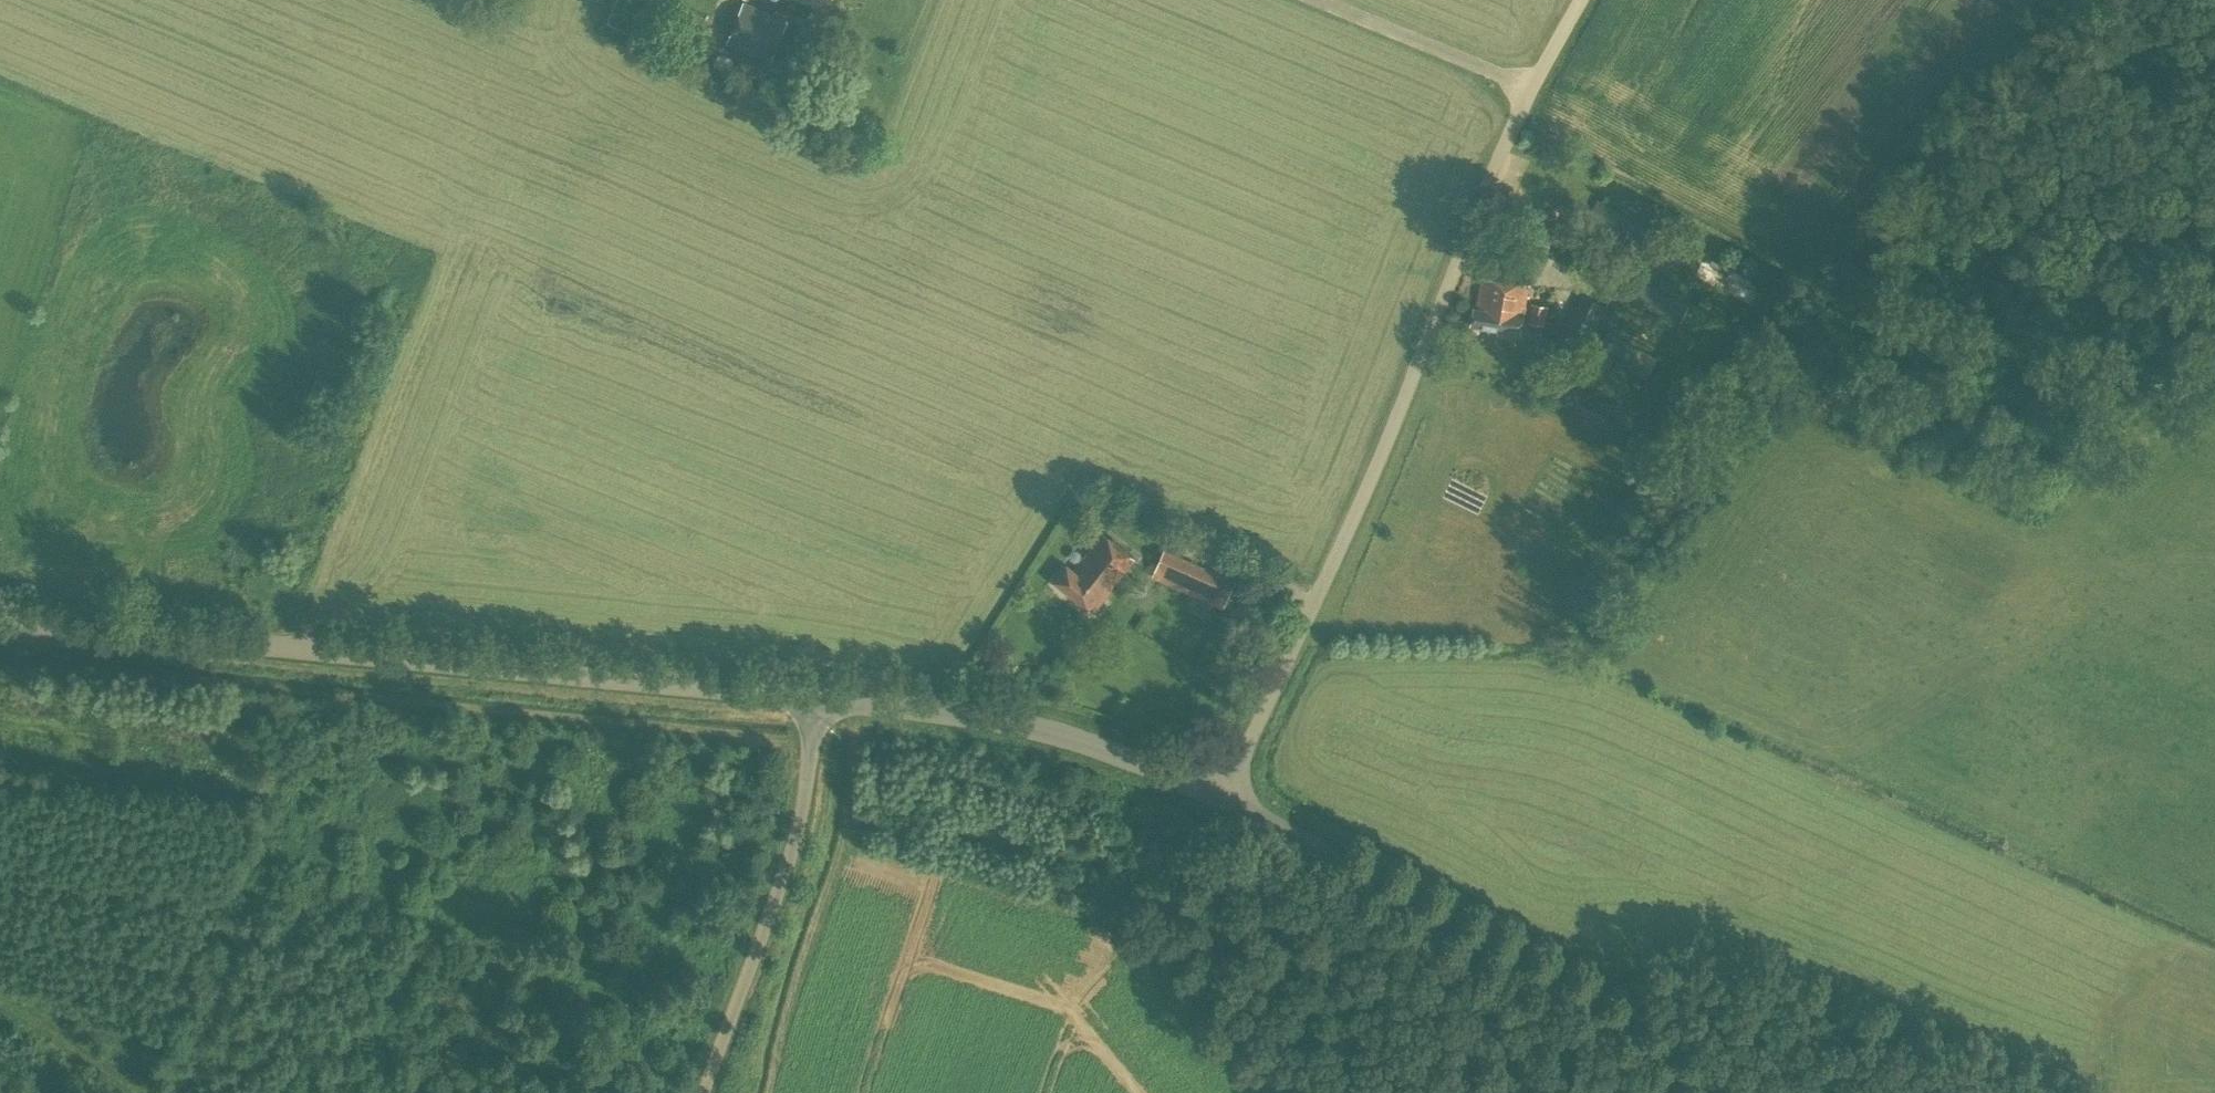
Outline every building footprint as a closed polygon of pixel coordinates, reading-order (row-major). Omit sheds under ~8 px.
[(770,63),(787,21),(743,2),(725,44),(770,63)] [(1520,334),(1528,285),(1481,277),(1476,307),(1473,307),(1470,325),(1520,334)] [(1658,311),(1666,295),(1640,282),(1632,298),(1658,311)] [(1581,351),(1605,306),(1581,293),(1557,338),(1581,351)] [(1095,609),(1135,559),(1103,534),(1073,570),(1066,565),(1056,577),(1095,609)] [(1223,607),(1234,582),(1165,551),(1154,575),(1223,607)]
